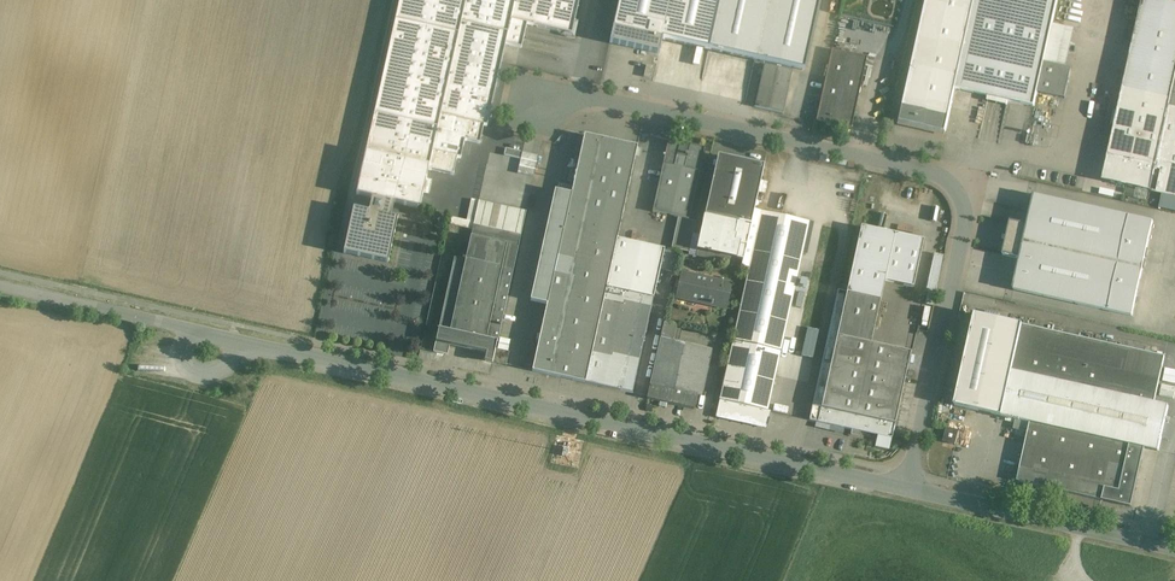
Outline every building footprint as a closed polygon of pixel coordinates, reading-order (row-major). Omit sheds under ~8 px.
[(363,166),(426,180),(429,171),(432,153),(466,0),(399,0),(363,166)] [(432,153),(457,159),(461,159),(465,141),(469,123),(484,126),(487,127),(505,45),(515,0),(466,0),(432,153)] [(505,45),(521,49),(527,25),(565,33),(572,35),(574,25),(580,0),(515,0),(505,45)] [(612,39),(660,49),(662,38),(708,49),(719,0),(620,0),(612,39)] [(708,49),(804,71),(820,0),(719,0),(708,49)] [(901,107),(949,117),(955,89),(975,0),(924,0),(901,107)] [(955,89),(1034,107),(1037,93),(1044,63),(1058,0),(975,0),(955,89)] [(1102,181),(1150,192),(1174,79),(1174,4),(1157,0),(1142,0),(1102,181)] [(577,25),(574,25),(572,35),(565,33),(564,36),(574,38),(577,25)] [(867,58),(832,50),(816,121),(851,129),(867,58)] [(1071,69),(1044,63),(1037,93),(1065,99),(1071,69)] [(792,71),(765,65),(755,108),(783,114),(792,71)] [(1150,192),(1174,197),(1174,79),(1150,192)] [(949,117),(901,107),(897,121),(945,132),(949,117)] [(484,126),(469,123),(465,141),(480,145),(484,126)] [(538,344),(532,372),(585,383),(606,288),(617,240),(637,147),(584,136),(571,194),(547,305),(540,336),(538,344)] [(705,149),(668,140),(652,212),(689,220),(705,149)] [(522,152),(506,149),(504,156),(521,159),(522,152)] [(457,159),(432,153),(429,171),(453,176),(457,159)] [(764,166),(718,156),(705,215),(744,224),(736,259),(743,260),(764,166)] [(426,180),(363,166),(356,195),(394,203),(420,209),(426,180)] [(555,191),(531,301),(547,305),(571,194),(555,191)] [(1153,222),(1034,196),(1031,210),(1019,207),(1016,224),(1027,227),(1027,229),(1014,226),(1008,254),(1021,257),(1020,259),(1009,256),(1005,273),(1017,275),(1013,290),(1132,317),(1153,222)] [(394,203),(372,198),(369,212),(353,209),(343,254),(388,263),(398,219),(391,217),(394,203)] [(526,212),(479,202),(468,249),(465,248),(462,259),(455,258),(449,281),(460,284),(466,260),(513,271),(526,212)] [(809,223),(761,212),(720,401),(767,412),(809,223)] [(705,215),(697,250),(720,255),(736,259),(744,224),(705,215)] [(895,235),(861,227),(847,293),(880,301),(885,282),(895,235)] [(923,241),(895,235),(885,282),(913,288),(923,241)] [(664,251),(617,240),(606,288),(654,299),(664,251)] [(720,255),(697,250),(696,257),(718,262),(720,255)] [(944,281),(945,255),(936,255),(935,281),(944,281)] [(513,271),(466,260),(460,284),(449,281),(434,352),(446,355),(449,344),(451,332),(497,342),(498,342),(513,271)] [(731,284),(682,274),(677,299),(725,309),(731,284)] [(654,299),(606,288),(585,383),(632,394),(654,299)] [(838,291),(812,406),(821,409),(847,293),(838,291)] [(880,301),(847,293),(821,409),(895,425),(911,353),(871,344),(880,301)] [(1022,325),(975,315),(955,406),(1002,417),(1022,325)] [(679,328),(663,324),(660,340),(676,343),(679,328)] [(1165,357),(1022,325),(1002,417),(1016,420),(1014,430),(1028,433),(1017,482),(1102,501),(1115,442),(1145,449),(1159,452),(1169,407),(1154,404),(1165,357)] [(497,342),(451,332),(449,344),(487,353),(485,362),(492,363),(495,350),(497,342)] [(676,343),(660,340),(647,400),(695,410),(708,350),(676,343)] [(509,353),(495,350),(492,363),(506,366),(509,353)] [(1164,380),(1174,381),(1174,369),(1165,368),(1164,380)] [(895,425),(821,409),(818,423),(877,436),(875,448),(889,451),(891,439),(892,439),(895,425)] [(958,432),(946,429),(943,443),(955,446),(958,432)] [(1145,449),(1115,442),(1102,501),(1132,507),(1145,449)]
